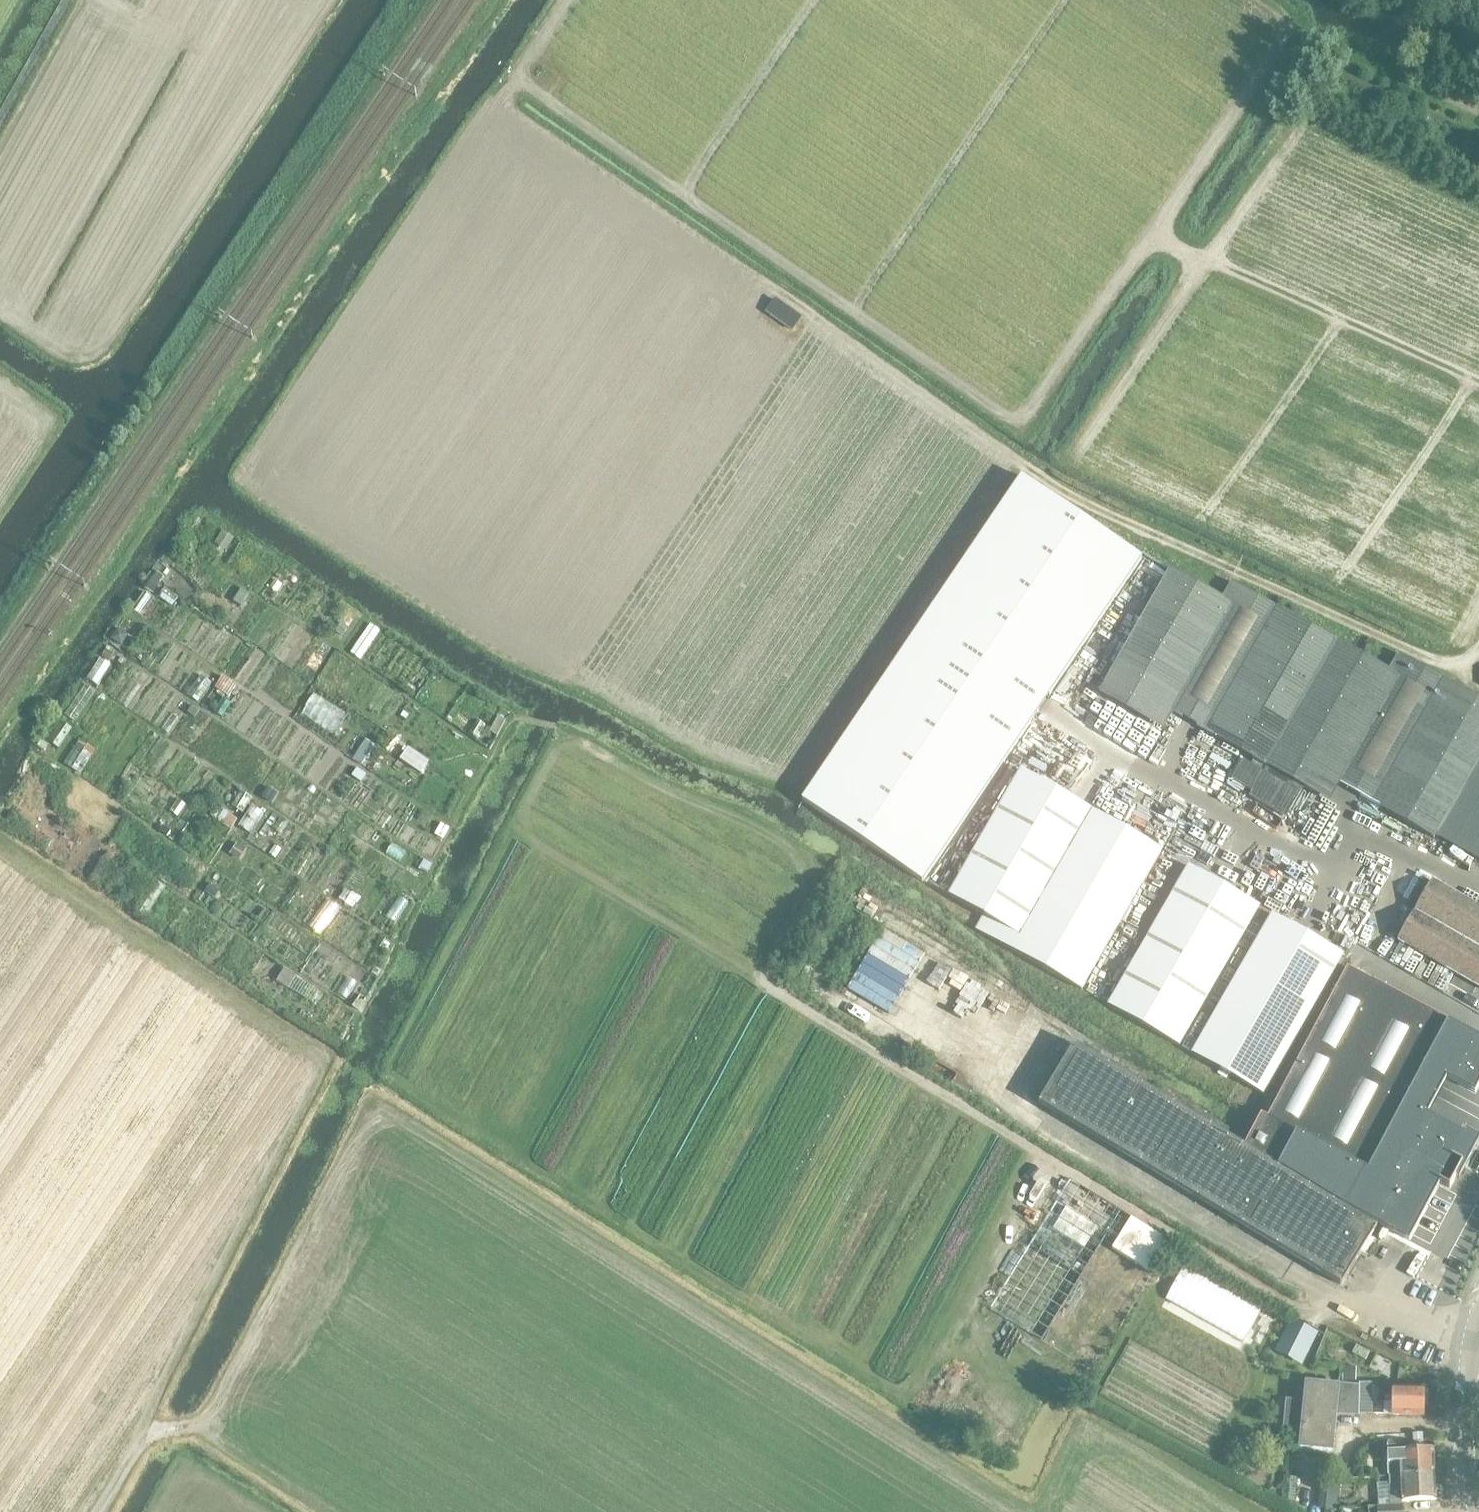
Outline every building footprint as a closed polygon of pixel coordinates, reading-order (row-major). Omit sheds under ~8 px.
[(1021,477),(802,800),(922,881),(1140,558),(1021,477)] [(1300,792),(1289,786),(1292,780),(1319,795),(1329,778),(1433,838),(1434,835),(1478,861),(1478,700),(1399,654),(1389,671),(1232,582),(1222,599),(1171,569),(1100,693),(1153,723),(1163,706),(1245,753),(1231,778),(1252,790),(1249,796),(1286,817),(1300,792)] [(95,680),(111,664),(104,658),(89,674),(95,680)] [(1021,768),(948,896),(983,916),(975,930),(1082,991),(1164,849),(1021,768)] [(250,829),(263,810),(253,803),(240,822),(250,829)] [(1189,863),(1106,1006),(1179,1048),(1261,905),(1189,863)] [(1431,880),(1397,940),(1478,987),(1478,907),(1431,880)] [(1272,911),(1190,1054),(1263,1096),(1345,954),(1272,911)] [(848,988),(890,1009),(923,948),(881,926),(848,988)] [(286,965),(277,978),(313,1001),(321,989),(286,965)] [(1267,1116),(1261,1113),(1244,1145),(1074,1043),(1038,1102),(1341,1284),(1378,1223),(1409,1239),(1439,1182),(1449,1187),(1474,1140),(1427,1114),(1446,1077),(1475,1091),(1478,1083),(1478,1039),(1346,967),(1267,1116)] [(1066,1182),(993,1305),(1041,1335),(1101,1234),(1153,1266),(1167,1243),(1066,1182)] [(1243,1338),(1261,1306),(1184,1264),(1166,1296),(1243,1338)] [(1303,1362),(1318,1329),(1289,1317),(1275,1349),(1303,1362)] [(1355,1382),(1355,1369),(1342,1368),(1342,1382),(1355,1382)] [(1354,1413),(1357,1413),(1362,1413),(1362,1383),(1359,1383),(1359,1385),(1338,1383),(1305,1382),(1303,1401),(1286,1399),(1283,1427),(1301,1429),(1299,1447),(1331,1450),(1335,1410),(1354,1412),(1354,1413)] [(1371,1384),(1362,1383),(1362,1413),(1371,1414),(1371,1384)] [(1425,1415),(1425,1414),(1424,1389),(1391,1388),(1391,1395),(1384,1395),(1384,1414),(1391,1414),(1425,1415)] [(1386,1463),(1387,1463),(1388,1475),(1435,1472),(1433,1448),(1402,1450),(1402,1441),(1386,1441),(1386,1463)] [(1386,1499),(1386,1502),(1436,1499),(1435,1472),(1388,1475),(1388,1483),(1377,1483),(1378,1500),(1386,1499)] [(1328,1481),(1325,1509),(1338,1509),(1341,1483),(1328,1481)]
